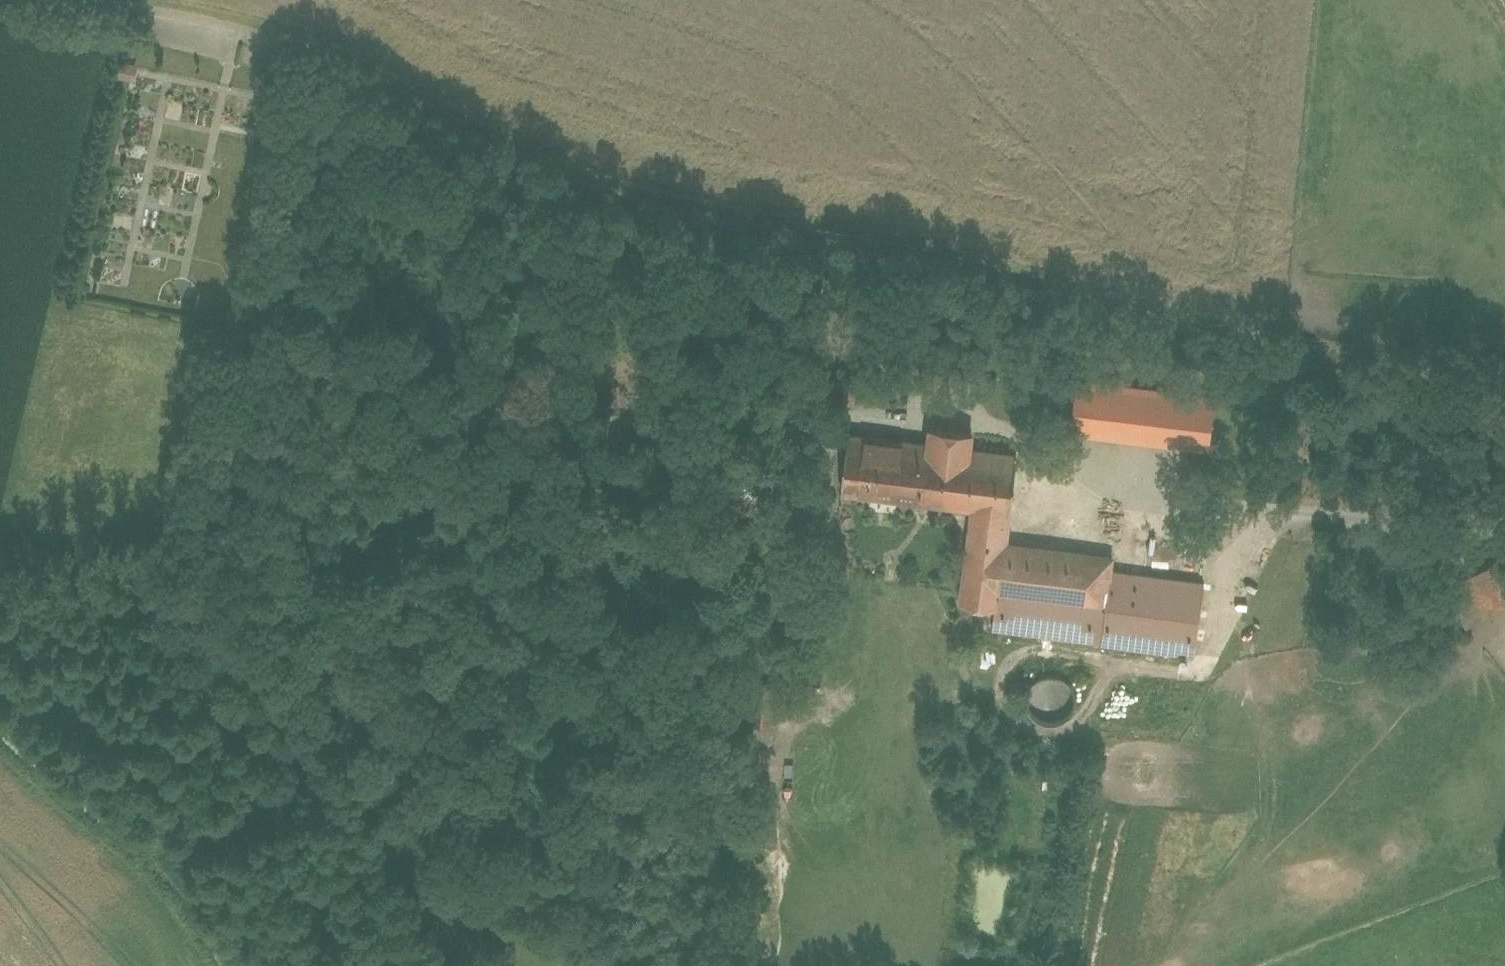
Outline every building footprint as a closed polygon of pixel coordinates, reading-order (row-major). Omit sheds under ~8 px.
[(137,78),(140,65),(122,61),(119,75),(137,78)] [(1215,390),(1078,377),(1072,432),(1210,445),(1215,390)] [(1017,449),(852,433),(846,493),(977,506),(1011,509),(1017,449)] [(964,629),(1196,654),(1205,583),(1110,572),(1112,554),(1008,544),(1011,509),(977,506),(964,629)]
